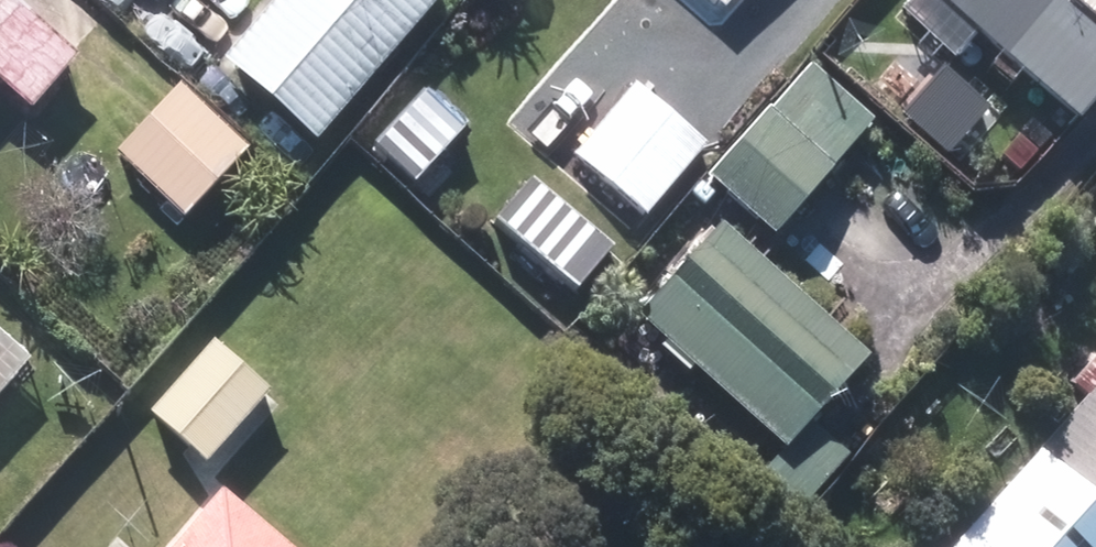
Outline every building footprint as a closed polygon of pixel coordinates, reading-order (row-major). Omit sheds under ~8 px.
[(38,113),(88,57),(25,0),(0,0),(0,79),(38,113)] [(322,139),(445,0),(284,0),(232,59),(322,139)] [(1092,124),(1095,119),(1095,0),(948,0),(1092,124)] [(714,176),(781,236),(882,122),(815,62),(714,176)] [(123,152),(193,216),(257,147),(187,83),(123,152)] [(580,154),(653,216),(712,145),(640,84),(580,154)] [(378,148),(419,186),(471,130),(430,92),(378,148)] [(934,123),(954,140),(969,122),(949,105),(934,123)] [(503,223),(585,291),(622,248),(539,178),(503,223)] [(647,315),(797,448),(879,358),(730,225),(647,315)] [(155,413),(213,466),(280,394),(222,341),(155,413)] [(946,546),(1095,546),(1095,383),(946,546)] [(230,487),(179,546),(299,546),(230,487)]
